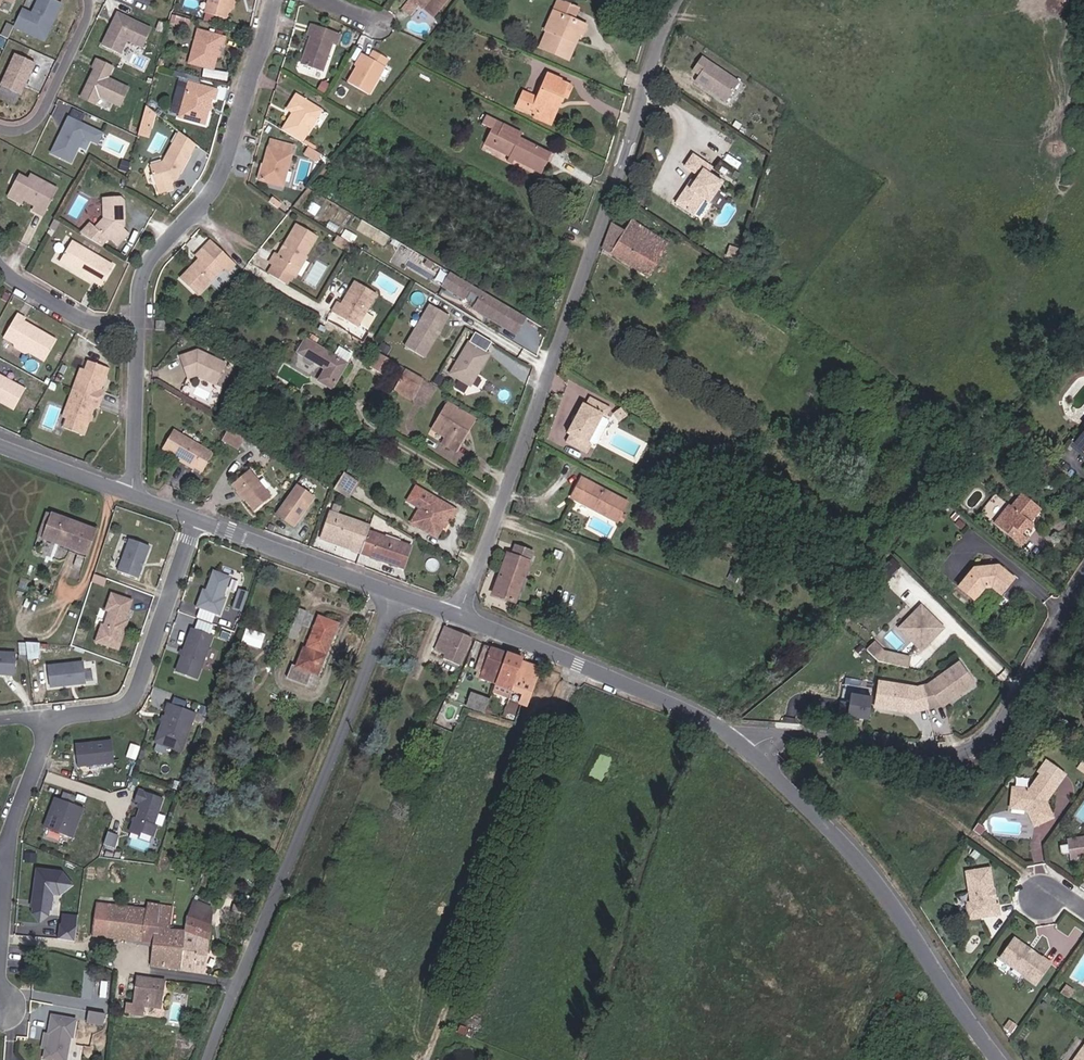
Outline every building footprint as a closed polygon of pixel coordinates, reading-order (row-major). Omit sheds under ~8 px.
[(70,3),(64,0),(46,0),(40,12),(30,8),(22,25),(33,31),(35,28),(49,35),(52,33),(59,18),(62,19),(70,3)] [(211,12),(232,17),(234,8),(236,0),(214,0),(211,12)] [(420,18),(429,6),(423,2),(420,0),(419,0),(411,12),(420,18)] [(423,2),(429,6),(443,17),(455,0),(425,0),(423,2)] [(580,19),(585,8),(580,6),(581,5),(577,3),(576,4),(568,0),(565,0),(560,9),(580,19)] [(578,50),(576,49),(584,32),(589,34),(593,24),(580,19),(560,9),(550,29),(552,30),(557,32),(550,49),(574,59),(578,50)] [(149,48),(158,31),(126,15),(121,24),(123,25),(121,29),(119,28),(111,45),(128,54),(135,41),(149,48)] [(53,40),(62,19),(59,18),(52,33),(49,35),(35,28),(33,31),(53,40)] [(346,35),(329,29),(321,26),(308,64),(330,72),(340,45),(343,46),(346,35)] [(224,45),(228,47),(231,37),(203,30),(195,60),(219,67),(224,45)] [(545,46),(550,49),(557,32),(552,30),(545,46)] [(578,50),(581,51),(589,34),(584,32),(576,49),(578,50)] [(371,55),(355,82),(376,95),(392,67),(391,66),(395,59),(381,51),(377,58),(371,55)] [(28,93),(43,62),(23,52),(8,84),(28,93)] [(136,87),(115,77),(121,65),(104,57),(100,67),(102,68),(88,97),(102,104),(106,95),(127,105),(136,87)] [(745,89),(707,64),(699,77),(705,81),(701,87),(732,108),(745,89)] [(543,113),(553,117),(561,99),(565,101),(569,93),(572,94),(576,85),(565,81),(566,78),(553,72),(542,96),(529,91),(522,105),(533,110),(534,106),(540,109),(540,112),(543,113)] [(178,80),(172,114),(179,115),(185,81),(178,80)] [(186,118),(210,124),(217,98),(221,99),(224,91),(196,83),(186,118)] [(289,131),(307,142),(327,110),(302,95),(293,110),(302,115),(299,120),(296,119),(289,131)] [(541,117),(555,123),(565,101),(561,99),(553,117),(543,113),(541,117)] [(145,106),(136,133),(149,137),(158,110),(145,106)] [(87,120),(91,114),(82,110),(79,116),(87,120)] [(546,173),(556,153),(523,136),(525,132),(491,113),(486,122),(497,127),(489,142),(514,156),(519,159),(546,173)] [(78,162),(91,137),(105,144),(110,134),(76,117),(58,153),(78,162)] [(478,137),(489,142),(497,127),(486,122),(478,137)] [(267,179),(289,185),(299,146),(277,140),(267,179)] [(181,173),(184,175),(192,155),(173,147),(166,165),(153,170),(163,196),(179,191),(175,182),(178,181),(181,173)] [(312,154),(323,161),(327,154),(316,147),(312,154)] [(713,207),(718,211),(731,191),(717,182),(721,177),(701,164),(693,176),(706,185),(702,191),(698,198),(694,195),(685,211),(703,223),(713,207)] [(42,212),(52,217),(66,189),(42,177),(39,181),(31,177),(22,195),(34,201),(38,200),(46,204),(44,209),(42,212)] [(44,209),(46,204),(38,200),(34,201),(22,195),(19,200),(29,205),(35,204),(44,209)] [(131,229),(133,226),(131,201),(126,197),(112,199),(114,217),(105,225),(118,239),(120,238),(126,244),(136,234),(131,229)] [(703,223),(708,226),(718,211),(713,207),(703,223)] [(611,255),(654,283),(677,247),(664,238),(667,234),(644,219),(631,239),(619,231),(611,255)] [(322,239),(303,227),(296,240),(297,243),(295,246),(292,247),(288,253),(283,250),(278,258),(282,260),(300,271),(303,273),(314,255),(314,253),(322,239)] [(343,239),(341,241),(352,248),(356,241),(348,235),(345,240),(343,239)] [(357,250),(361,243),(356,241),(352,248),(357,250)] [(114,279),(122,265),(81,242),(70,262),(103,281),(106,275),(114,279)] [(192,279),(209,295),(235,266),(213,247),(206,255),(211,259),(213,261),(203,271),(201,269),(192,279)] [(201,269),(203,271),(213,261),(211,259),(201,269)] [(294,281),(300,271),(282,260),(277,270),(294,281)] [(520,308),(460,271),(450,287),(510,324),(520,308)] [(341,311),(366,326),(386,294),(365,282),(358,294),(360,295),(353,306),(347,302),(341,311)] [(434,359),(459,317),(441,306),(415,347),(434,359)] [(524,332),(534,316),(520,308),(510,324),(524,332)] [(41,353),(57,362),(70,339),(52,329),(49,330),(46,329),(44,325),(37,321),(38,319),(29,314),(15,339),(27,344),(31,344),(38,347),(41,353)] [(161,327),(171,327),(171,318),(161,317),(161,327)] [(344,390),(358,365),(320,341),(311,354),(339,371),(332,382),(344,390)] [(486,372),(489,368),(491,369),(500,355),(480,342),(460,374),(480,387),(488,374),(486,372)] [(36,353),(41,353),(38,347),(31,344),(27,344),(29,350),(36,353)] [(203,377),(221,385),(232,364),(203,350),(188,357),(194,372),(198,374),(200,373),(203,374),(204,375),(203,377)] [(378,367),(393,377),(402,363),(386,353),(378,367)] [(112,388),(107,387),(115,365),(103,360),(100,370),(95,368),(78,415),(81,416),(78,426),(91,431),(101,404),(105,405),(112,388)] [(30,409),(40,391),(8,374),(10,370),(2,365),(0,368),(0,382),(2,384),(0,388),(0,395),(6,399),(11,401),(12,399),(30,409)] [(405,384),(423,395),(431,381),(414,370),(405,384)] [(419,403),(423,395),(405,384),(400,392),(419,403)] [(472,434),(469,432),(477,419),(454,405),(440,428),(450,435),(449,437),(446,442),(458,450),(463,443),(466,445),(472,434)] [(602,454),(599,453),(614,426),(617,428),(622,418),(602,408),(599,414),(596,413),(588,427),(580,442),(583,444),(580,451),(599,461),(602,454)] [(625,425),(631,433),(642,425),(636,417),(625,425)] [(469,432),(472,434),(481,421),(477,419),(469,432)] [(249,446),(256,435),(239,425),(232,436),(249,446)] [(449,437),(450,435),(440,428),(438,431),(449,437)] [(211,472),(221,455),(181,430),(171,447),(211,472)] [(281,498),(261,473),(248,484),(268,509),(281,498)] [(343,488),(357,496),(366,482),(352,473),(343,488)] [(275,514),(295,527),(316,496),(296,483),(275,514)] [(632,511),(634,506),(589,483),(580,503),(625,525),(629,517),(633,519),(635,513),(632,511)] [(462,509),(423,485),(417,495),(430,502),(427,506),(418,521),(442,535),(454,515),(457,517),(462,509)] [(1036,531),(1042,524),(1046,519),(1045,518),(1054,507),(1036,493),(1026,506),(1023,504),(1009,523),(1034,543),(1040,535),(1036,531)] [(430,502),(417,495),(415,499),(427,506),(430,502)] [(62,508),(57,506),(48,530),(54,532),(62,508)] [(54,532),(51,540),(77,549),(79,542),(97,548),(106,524),(62,508),(54,532)] [(362,550),(371,554),(379,530),(381,526),(342,511),(334,533),(364,544),(362,550)] [(371,554),(409,567),(417,544),(379,530),(371,554)] [(362,550),(364,544),(334,533),(332,539),(362,550)] [(148,574),(159,542),(139,534),(128,566),(148,574)] [(44,553),(67,557),(68,547),(46,543),(44,553)] [(409,567),(415,569),(423,546),(417,544),(409,567)] [(540,565),(538,564),(541,554),(523,548),(519,558),(516,556),(501,597),(526,605),(540,565)] [(894,556),(877,572),(886,582),(903,565),(894,556)] [(1013,590),(1022,579),(1021,573),(1008,562),(983,564),(969,582),(985,595),(994,583),(1002,582),(1013,590)] [(232,592),(239,573),(223,567),(216,586),(212,585),(206,602),(229,610),(235,593),(232,592)] [(251,607),(257,588),(249,585),(243,604),(251,607)] [(128,645),(137,617),(132,615),(134,611),(136,612),(141,596),(121,589),(116,604),(120,605),(114,619),(111,618),(105,637),(128,645)] [(952,622),(930,600),(908,623),(930,645),(952,622)] [(294,637),(301,640),(314,609),(307,606),(294,637)] [(214,620),(215,613),(199,609),(197,617),(214,620)] [(329,653),(332,654),(345,622),(325,614),(313,646),(309,645),(301,665),(296,664),(291,676),(312,684),(317,671),(322,673),(329,653)] [(206,674),(222,632),(201,624),(186,666),(206,674)] [(246,640),(265,648),(270,635),(251,627),(246,640)] [(442,652),(454,657),(462,636),(450,632),(442,652)] [(452,664),(467,670),(478,642),(462,636),(454,657),(452,664)] [(871,645),(868,657),(909,666),(912,654),(871,645)] [(25,649),(0,647),(0,669),(23,670),(25,649)] [(500,686),(512,656),(491,649),(482,671),(486,672),(489,673),(486,681),(500,686)] [(322,673),(325,674),(332,654),(329,653),(322,673)] [(99,676),(95,655),(56,661),(60,682),(99,676)] [(506,688),(517,693),(528,666),(529,663),(512,656),(500,686),(506,688)] [(956,705),(966,697),(964,695),(968,692),(970,694),(987,682),(970,660),(940,682),(930,687),(891,685),(890,712),(911,714),(911,711),(916,711),(916,714),(929,715),(928,710),(942,709),(954,701),(956,705)] [(525,707),(533,710),(547,674),(528,666),(517,693),(529,697),(525,707)] [(514,701),(517,693),(506,688),(502,696),(514,701)] [(471,704),(490,711),(495,699),(476,692),(471,704)] [(188,711),(191,704),(178,699),(175,707),(188,711)] [(211,713),(215,704),(206,700),(203,709),(211,713)] [(886,724),(887,702),(866,701),(865,710),(857,709),(856,721),(864,722),(864,723),(886,724)] [(191,745),(202,716),(188,711),(175,707),(165,736),(191,745)] [(123,757),(121,736),(84,740),(87,761),(123,757)] [(145,755),(149,742),(140,739),(135,752),(145,755)] [(1031,821),(1036,833),(1054,825),(1048,811),(1067,783),(1047,770),(1039,782),(1042,784),(1032,799),(1016,799),(1015,818),(1028,819),(1029,816),(1033,818),(1031,821)] [(163,819),(172,794),(147,785),(144,796),(149,798),(147,804),(149,804),(146,813),(144,813),(139,827),(149,831),(150,828),(162,832),(166,820),(163,819)] [(81,833),(93,803),(64,793),(53,822),(81,833)] [(122,843),(127,830),(117,827),(113,840),(122,843)] [(130,844),(151,850),(155,838),(134,832),(130,844)] [(1070,848),(1073,867),(1083,865),(1083,846),(1070,848)] [(50,919),(52,893),(65,894),(67,869),(34,866),(30,917),(50,919)] [(992,898),(996,897),(993,876),(969,880),(973,908),(970,908),(972,925),(1003,920),(1002,911),(998,911),(997,904),(993,901),(992,898)] [(179,927),(183,905),(158,900),(157,907),(108,897),(101,929),(162,942),(161,944),(175,947),(172,963),(188,966),(194,929),(179,927)] [(197,918),(220,922),(223,905),(202,902),(197,918)] [(57,936),(77,940),(82,915),(62,911),(57,936)] [(188,966),(213,970),(220,922),(197,918),(194,929),(188,966)] [(158,961),(172,963),(175,947),(161,944),(158,961)] [(1040,960),(1039,961),(1033,957),(1033,955),(1020,946),(1006,967),(1020,977),(1021,975),(1028,979),(1027,982),(1041,991),(1056,969),(1048,964),(1047,965),(1040,960)] [(117,962),(120,952),(113,950),(110,960),(117,962)] [(156,1003),(168,1005),(173,976),(144,971),(137,1012),(153,1015),(156,1003)] [(1064,1001),(1071,1005),(1076,997),(1069,993),(1064,1001)] [(87,1010),(86,1023),(102,1023),(103,1011),(87,1010)] [(81,1033),(84,1015),(60,1011),(57,1028),(59,1028),(56,1044),(54,1044),(52,1053),(74,1057),(79,1032),(81,1033)]
